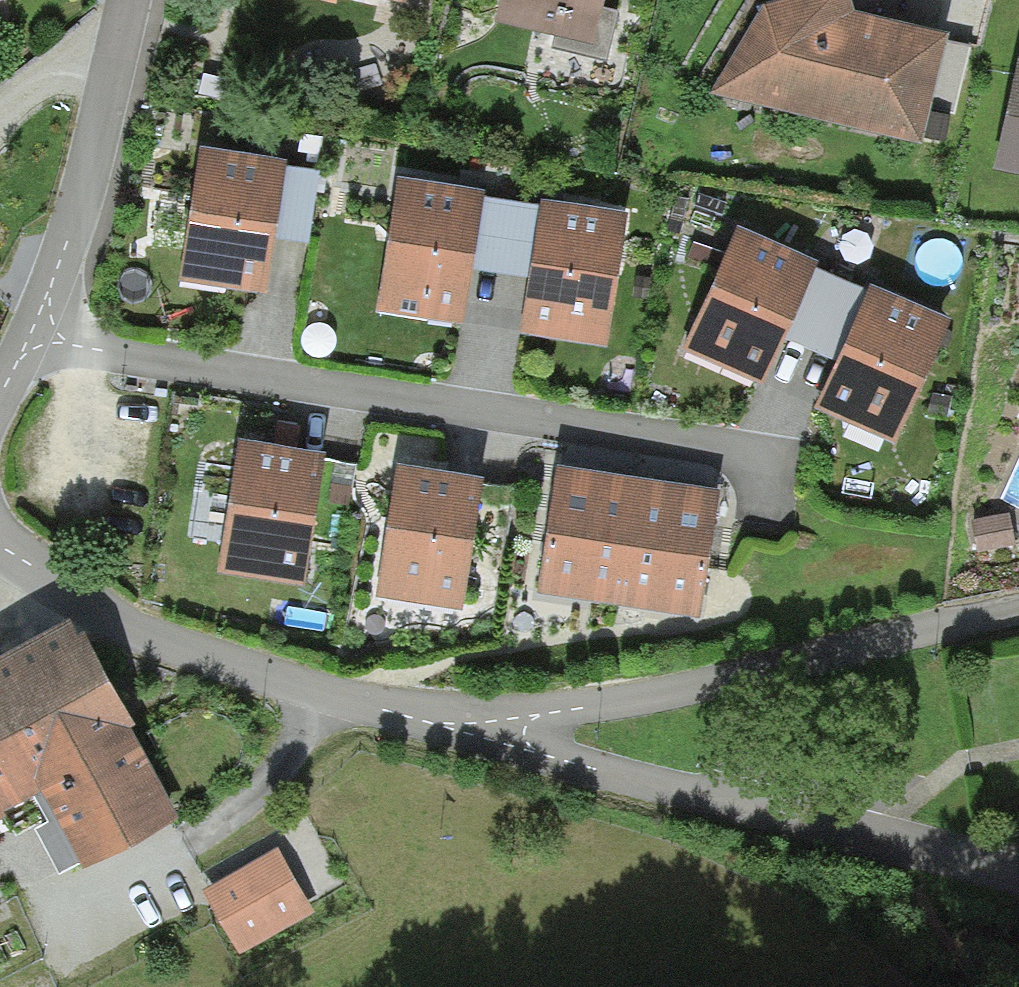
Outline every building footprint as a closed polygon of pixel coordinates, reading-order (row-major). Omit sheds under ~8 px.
[(496,24),(593,47),(604,0),(501,0),(496,24)] [(850,0),(791,0),(763,7),(710,96),(923,146),(949,37),(862,15),(854,13),(850,0)] [(996,170),(1018,175),(1018,62),(996,170)] [(287,164),(199,151),(179,283),(267,296),(276,241),(279,216),(286,170),(287,164)] [(319,175),(286,170),(279,216),(276,241),(309,246),(319,175)] [(484,195),(398,182),(377,314),(463,324),(472,271),(475,253),(484,200),(484,195)] [(542,209),(484,200),(475,253),(472,271),(530,280),(534,259),(542,209)] [(627,216),(543,202),(542,209),(534,259),(530,280),(521,334),(609,348),(627,216)] [(818,265),(739,230),(685,350),(764,385),(784,340),(794,318),(815,272),(818,265)] [(867,293),(815,272),(794,318),(784,340),(837,363),(846,343),(867,293)] [(953,321),(870,286),(867,293),(846,343),(837,363),(816,412),(898,447),(953,321)] [(311,454),(238,443),(219,574),(304,587),(324,455),(311,454)] [(538,595),(621,608),(641,482),(557,469),(538,595)] [(469,481),(395,470),(375,599),(464,613),(484,484),(469,481)] [(722,495),(641,482),(621,608),(702,620),(722,495)] [(48,774),(89,852),(179,806),(128,709),(135,705),(78,596),(0,636),(0,681),(48,774)] [(48,774),(0,681),(0,808),(7,805),(3,797),(48,774)] [(313,904),(277,841),(204,883),(241,945),(313,904)]
